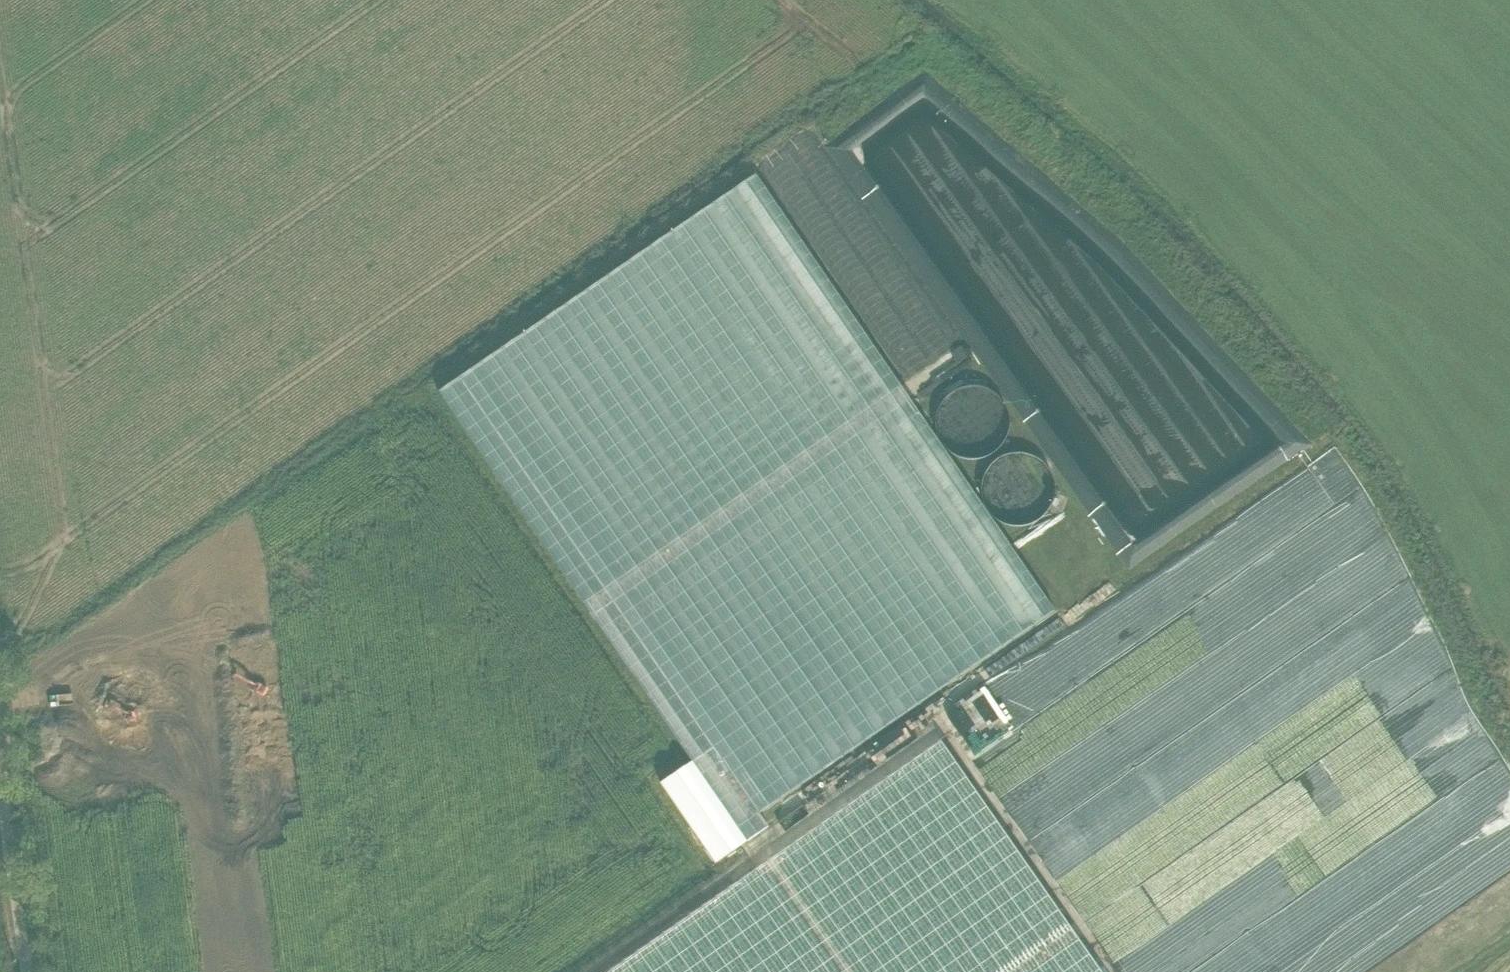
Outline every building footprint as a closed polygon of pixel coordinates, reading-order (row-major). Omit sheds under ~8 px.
[(1057,611),(749,167),(434,384),(742,829),(1057,611)] [(1332,519),(1360,491),(1346,478),(1342,482),(1337,477),(1321,493),(1308,480),(1302,486),(1314,498),(1306,507),(1317,518),(1324,511),(1332,519)] [(928,745),(605,971),(1088,971),(928,745)]
